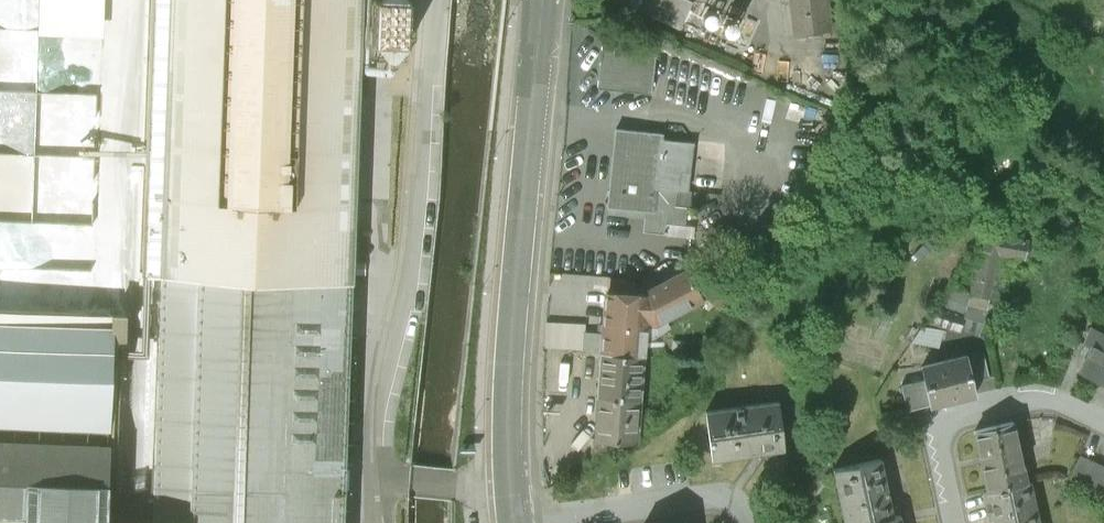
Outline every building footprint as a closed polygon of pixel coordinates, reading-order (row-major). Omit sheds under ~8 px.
[(375,0),(165,0),(156,324),(0,318),(0,522),(342,522),(375,0)] [(106,34),(107,0),(14,0),(13,23),(40,23),(40,32),(106,34)] [(382,39),(415,40),(415,0),(383,0),(382,39)] [(641,11),(695,32),(706,6),(691,0),(645,0),(641,11)] [(778,43),(816,38),(811,0),(772,0),(778,43)] [(650,54),(600,48),(595,91),(645,97),(650,54)] [(674,72),(664,92),(707,111),(716,91),(674,72)] [(661,142),(607,136),(597,217),(641,222),(639,237),(669,240),(674,195),(685,196),(690,149),(660,146),(661,142)] [(976,300),(993,304),(1001,267),(1019,270),(1022,253),(988,245),(976,300)] [(633,297),(593,294),(590,353),(626,356),(627,337),(688,301),(672,273),(633,297)] [(1103,385),(1103,335),(1093,330),(1087,343),(1095,347),(1082,374),(1103,385)] [(993,380),(984,351),(932,366),(936,381),(913,388),(919,409),(979,392),(977,385),(993,380)] [(626,356),(590,353),(584,435),(621,437),(626,356)] [(778,404),(705,413),(711,460),(784,451),(778,404)] [(1035,483),(1021,420),(976,429),(990,493),(1029,484),(1035,483)] [(1079,456),(1066,483),(1103,501),(1103,468),(1079,456)] [(885,460),(838,470),(849,522),(872,522),(897,518),(885,460)] [(1029,484),(990,493),(985,494),(991,522),(1037,522),(1029,484)]
